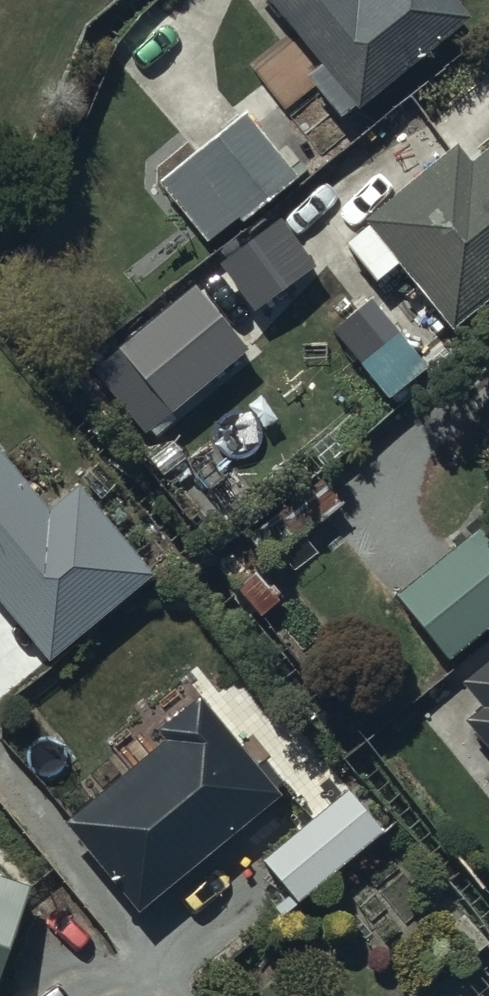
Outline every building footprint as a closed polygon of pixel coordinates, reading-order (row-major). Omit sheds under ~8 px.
[(282,42),(292,35),(318,69),(304,79),(341,126),(466,24),(447,0),(250,0),(282,42)] [(252,128),(244,117),(158,184),(205,245),(237,220),(243,226),(299,180),(296,177),(318,159),(278,108),(252,128)] [(450,331),(488,299),(488,149),(466,167),(452,150),(364,223),(368,228),(344,247),(374,284),(397,266),(412,284),(394,298),(423,333),(440,319),(450,331)] [(244,354),(194,292),(117,353),(168,416),(244,354)] [(428,369),(400,335),(360,368),(387,402),(428,369)] [(47,663),(153,577),(80,487),(47,514),(0,456),(0,605),(47,663)] [(397,599),(448,663),(488,630),(488,525),(397,599)] [(164,746),(63,826),(135,918),(277,797),(201,701),(156,736),(164,746)] [(378,836),(345,796),(263,864),(296,904),(378,836)] [(30,891),(0,881),(0,979),(30,891)]
